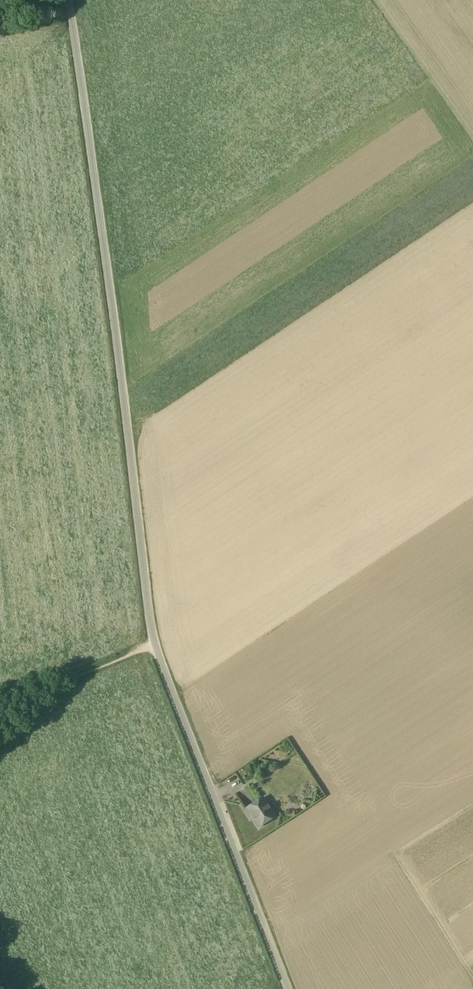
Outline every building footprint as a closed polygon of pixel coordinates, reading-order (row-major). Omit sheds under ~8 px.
[(276,817),(263,798),(246,809),(259,828),(276,817)]
